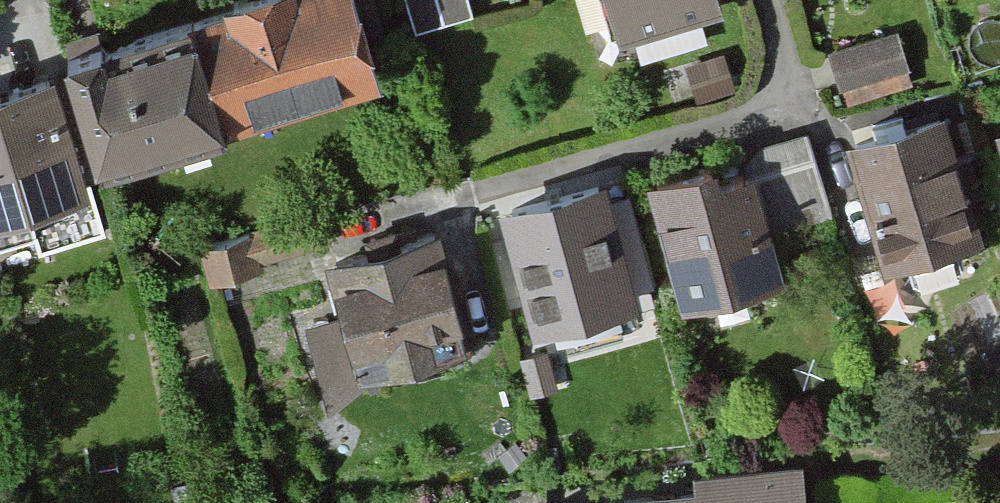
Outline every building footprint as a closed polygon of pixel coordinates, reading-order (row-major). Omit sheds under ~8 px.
[(206,14),(237,113),(397,63),(377,0),(238,0),(239,3),(206,14)] [(478,15),(473,0),(410,0),(420,33),(478,15)] [(621,34),(719,6),(717,0),(611,0),(621,34)] [(237,113),(206,14),(80,53),(111,152),(237,113)] [(848,101),(916,85),(902,28),(834,44),(848,101)] [(0,85),(0,209),(91,182),(56,68),(0,85)] [(944,100),(854,131),(895,249),(985,217),(944,100)] [(832,212),(808,132),(756,148),(762,170),(725,181),(717,155),(654,174),(691,298),(781,271),(769,231),(832,212)] [(608,184),(503,209),(531,326),(636,301),(608,184)] [(443,229),(335,256),(350,316),(313,325),(333,407),(400,390),(391,353),(469,333),(443,229)] [(206,234),(209,283),(278,279),(276,230),(206,234)] [(811,463),(693,456),(691,490),(612,486),(611,502),(809,502),(811,463)]
